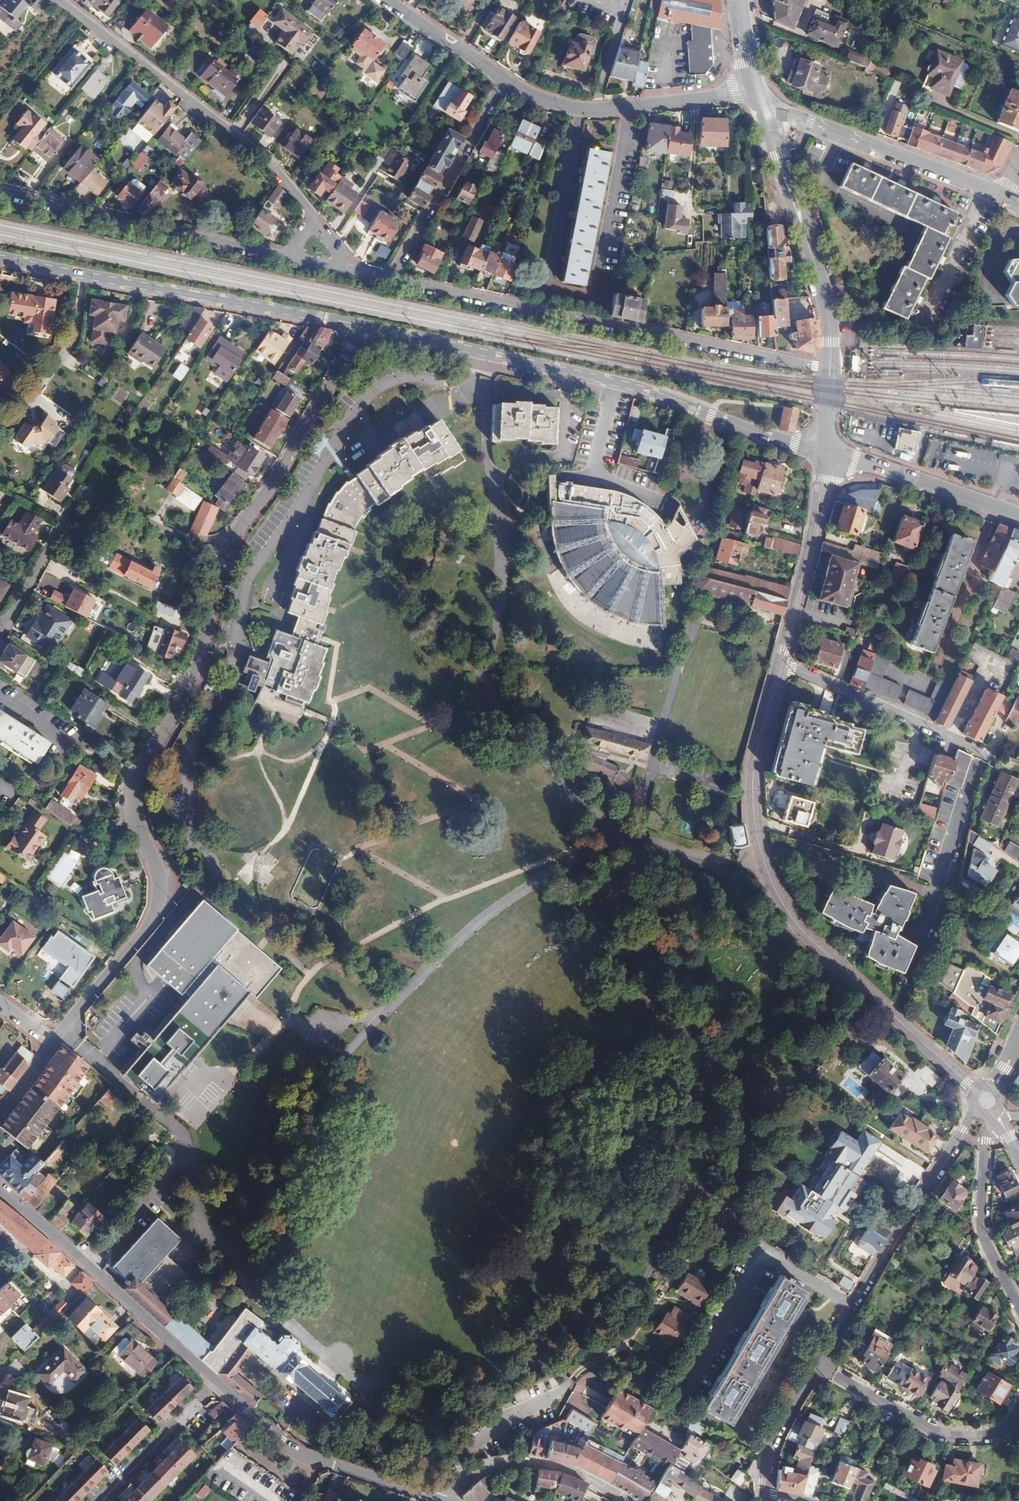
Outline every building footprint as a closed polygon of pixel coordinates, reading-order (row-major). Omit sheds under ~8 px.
[(0,1),(0,19),(14,30),(20,22),(16,18),(27,4),(22,0),(5,0),(2,3),(0,1)] [(46,4),(42,0),(36,0),(32,5),(39,12),(46,4)] [(116,0),(89,0),(109,15),(119,3),(116,0)] [(270,13),(275,17),(288,0),(281,0),(270,13)] [(314,0),(306,0),(305,1),(304,4),(310,8),(312,6),(311,5),(314,0)] [(338,0),(314,0),(311,5),(312,6),(307,12),(320,22),(325,15),(326,16),(338,0)] [(647,11),(656,13),(658,0),(649,0),(647,11)] [(718,0),(658,0),(656,13),(655,17),(688,24),(698,26),(709,28),(719,30),(718,3),(718,0)] [(770,0),(772,1),(774,21),(792,28),(804,0),(770,0)] [(167,25),(145,7),(128,29),(150,47),(167,25)] [(289,57),(310,32),(283,9),(272,23),(282,32),(273,44),(289,57)] [(847,24),(816,10),(806,34),(843,49),(850,33),(844,31),(847,24)] [(248,24),(256,30),(264,20),(256,14),(248,24)] [(512,20),(503,15),(500,20),(492,15),(482,30),(490,35),(489,37),(497,43),(512,20)] [(1018,44),(1018,19),(1010,15),(1001,37),(1018,44)] [(698,26),(688,24),(685,43),(691,42),(696,32),(698,26)] [(516,25),(506,44),(516,50),(515,52),(524,57),(537,34),(528,29),(527,30),(516,25)] [(691,42),(685,43),(687,78),(700,77),(711,65),(709,28),(698,26),(696,32),(691,42)] [(383,47),(363,32),(351,48),(353,50),(350,53),(359,60),(355,66),(362,71),(369,62),(371,63),(375,58),(378,58),(383,51),(382,48),(383,47)] [(563,67),(582,73),(587,60),(590,61),(592,55),(594,55),(598,43),(596,40),(584,36),(580,39),(577,48),(569,46),(563,67)] [(1018,47),(1018,44),(1001,37),(998,43),(1017,52),(1018,47)] [(403,60),(412,47),(403,41),(394,54),(403,60)] [(76,42),(73,45),(92,62),(95,59),(76,42)] [(92,62),(73,45),(52,70),(70,86),(92,62)] [(849,51),(845,61),(867,70),(870,63),(860,59),(861,57),(849,51)] [(637,58),(616,53),(609,77),(631,83),(636,63),(637,58)] [(958,97),(967,73),(959,69),(961,65),(937,54),(922,88),(947,98),(949,93),(958,97)] [(111,59),(106,55),(95,69),(100,73),(111,59)] [(428,68),(412,58),(401,76),(405,79),(399,88),(415,99),(427,81),(422,77),(428,68)] [(221,70),(225,64),(219,59),(214,65),(211,62),(200,77),(218,91),(216,93),(223,99),(236,82),(221,70)] [(823,69),(802,62),(798,74),(794,73),(790,85),(793,86),(793,89),(813,97),(813,98),(821,101),(829,78),(821,75),(823,69)] [(383,71),(371,63),(363,75),(375,83),(383,71)] [(631,83),(631,84),(642,87),(646,66),(636,63),(631,83)] [(890,72),(874,65),(872,72),(887,78),(888,78),(890,72)] [(95,69),(80,89),(92,99),(108,80),(100,73),(95,69)] [(70,86),(52,70),(47,75),(66,91),(70,86)] [(888,78),(887,78),(884,85),(891,89),(894,81),(888,78)] [(891,89),(889,94),(895,96),(901,84),(894,81),(891,89)] [(141,108),(149,98),(130,83),(125,91),(126,92),(119,100),(118,99),(113,105),(114,106),(111,110),(113,112),(112,114),(118,119),(124,113),(126,115),(131,109),(129,108),(134,102),(141,108)] [(309,91),(317,99),(323,93),(316,84),(309,91)] [(434,107),(438,109),(448,115),(459,122),(464,112),(462,110),(470,97),(448,84),(434,107)] [(1018,127),(1018,94),(1009,90),(995,123),(1017,132),(1018,127)] [(154,136),(176,108),(169,102),(164,108),(155,101),(138,123),(154,136)] [(897,136),(901,126),(904,118),(899,116),(903,106),(897,103),(893,114),(891,113),(885,130),(897,136)] [(279,123),(261,109),(251,123),(269,136),(279,123)] [(448,115),(438,109),(435,114),(445,120),(448,115)] [(26,145),(31,150),(41,137),(36,133),(43,124),(32,115),(31,116),(25,112),(23,114),(22,113),(19,117),(20,119),(26,123),(19,131),(14,138),(25,146),(26,145)] [(26,123),(20,119),(14,126),(19,131),(26,123)] [(726,146),(726,123),(702,121),(700,146),(726,146)] [(533,139),(537,129),(521,122),(509,148),(526,155),(533,139)] [(186,161),(201,142),(191,134),(186,140),(176,132),(177,130),(171,125),(158,142),(179,158),(180,156),(186,161)] [(666,154),(670,128),(649,126),(645,151),(666,154)] [(1002,167),(1014,144),(991,134),(984,154),(977,151),(976,152),(962,147),(962,146),(954,142),(954,144),(948,142),(946,139),(935,134),(931,136),(926,134),(926,132),(911,127),(910,129),(901,126),(897,136),(897,138),(906,141),(905,145),(942,159),(984,174),(1002,167)] [(679,129),(670,127),(670,128),(666,154),(690,157),(691,145),(691,135),(682,134),(679,134),(679,132),(679,129)] [(41,137),(31,150),(49,164),(66,143),(48,129),(41,137)] [(458,145),(462,139),(447,130),(427,165),(438,171),(442,164),(446,167),(448,162),(458,145)] [(311,142),(295,131),(284,147),(299,158),(311,142)] [(485,161),(483,166),(488,168),(497,174),(505,157),(496,152),(504,137),(493,131),(483,150),(481,149),(476,157),(485,161)] [(23,149),(25,146),(14,138),(12,141),(23,149)] [(536,160),(543,143),(533,139),(526,155),(536,160)] [(153,148),(148,144),(141,152),(147,156),(153,148)] [(414,159),(394,146),(390,151),(384,160),(379,168),(378,169),(384,173),(400,182),(411,165),(414,159)] [(609,153),(586,149),(561,282),(585,285),(609,153)] [(61,171),(79,185),(92,169),(94,166),(76,152),(61,171)] [(141,152),(132,164),(139,169),(148,157),(147,156),(141,152)] [(179,158),(173,165),(179,170),(186,161),(180,156),(179,158)] [(384,160),(379,156),(370,170),(376,174),(379,168),(384,160)] [(647,159),(640,157),(637,172),(645,173),(647,159)] [(418,165),(419,162),(414,159),(411,165),(416,168),(418,165)] [(339,180),(341,178),(334,174),(337,170),(331,166),(324,162),(322,162),(321,162),(320,162),(319,163),(317,164),(317,165),(317,167),(317,169),(319,171),(322,173),(320,176),(312,171),(304,183),(310,187),(308,189),(319,196),(323,189),(330,194),(339,180)] [(861,170),(849,164),(838,188),(923,227),(903,269),(900,268),(881,310),(905,321),(913,301),(914,302),(917,298),(916,297),(924,279),(927,280),(935,261),(937,261),(939,257),(938,257),(946,238),(939,234),(945,223),(949,225),(954,212),(936,204),(936,202),(933,200),(932,202),(900,188),(901,186),(898,184),(897,186),(865,171),(866,169),(862,168),(861,170)] [(440,178),(425,169),(408,198),(423,207),(429,197),(426,194),(430,187),(433,189),(440,178)] [(477,189),(482,179),(465,171),(460,180),(461,181),(477,189)] [(180,172),(173,182),(182,189),(179,192),(191,201),(194,198),(199,201),(207,189),(189,176),(187,177),(180,172)] [(88,174),(79,185),(95,199),(104,187),(88,174)] [(129,209),(132,206),(138,198),(143,191),(130,180),(116,198),(129,209)] [(330,194),(325,201),(343,213),(355,195),(348,190),(350,187),(339,180),(330,194)] [(662,180),(659,196),(672,199),(674,189),(668,188),(669,182),(662,180)] [(453,197),(469,206),(472,199),(477,189),(461,181),(453,197)] [(182,189),(173,182),(170,185),(179,192),(182,189)] [(143,202),(137,210),(144,216),(150,209),(148,208),(157,197),(160,198),(166,190),(158,184),(143,202)] [(274,205),(284,193),(277,185),(266,199),(274,205)] [(132,206),(137,210),(143,202),(138,198),(132,206)] [(361,200),(353,212),(361,216),(369,205),(361,200)] [(734,213),(726,214),(725,238),(742,238),(741,223),(746,223),(746,216),(745,204),(745,202),(734,203),(734,213)] [(678,218),(679,205),(666,203),(663,228),(678,230),(678,233),(685,234),(687,219),(678,218)] [(275,220),(261,209),(250,224),(264,235),(267,232),(270,235),(276,227),(272,224),(275,220)] [(481,210),(475,220),(482,223),(487,213),(481,210)] [(399,224),(380,214),(369,233),(388,243),(399,224)] [(482,223),(475,220),(472,219),(469,225),(462,222),(456,234),(472,241),(473,241),(482,223)] [(779,226),(764,227),(765,240),(767,280),(783,278),(781,260),(788,260),(787,249),(785,249),(784,238),(780,238),(779,226)] [(374,253),(385,259),(390,249),(379,244),(374,253)] [(479,270),(492,276),(498,260),(499,256),(494,254),(495,251),(492,250),(492,248),(489,246),(487,251),(479,270)] [(470,268),(478,271),(479,270),(487,251),(480,248),(478,252),(468,248),(460,267),(469,270),(470,268)] [(420,267),(432,274),(442,257),(425,249),(421,257),(424,259),(420,267)] [(499,256),(498,260),(512,265),(514,258),(501,253),(499,256)] [(1008,256),(1002,268),(1009,280),(1018,279),(1018,255),(1008,256)] [(498,260),(492,276),(506,281),(513,266),(498,260)] [(703,328),(725,327),(725,324),(725,310),(725,283),(725,277),(714,278),(713,306),(715,306),(715,310),(704,310),(703,328)] [(1009,280),(1003,292),(1010,304),(1018,304),(1018,279),(1009,280)] [(768,290),(769,300),(782,299),(783,299),(783,290),(768,290)] [(55,299),(10,293),(7,316),(23,318),(22,324),(31,325),(30,333),(50,335),(55,299)] [(614,295),(610,316),(617,317),(640,322),(644,301),(614,295)] [(769,300),(769,320),(770,320),(770,322),(770,328),(780,328),(780,325),(783,325),(783,322),(782,299),(769,300)] [(126,307),(92,301),(89,316),(95,317),(93,330),(94,330),(92,343),(106,346),(108,333),(115,334),(117,321),(123,322),(126,307)] [(189,333),(204,312),(194,310),(182,328),(189,333)] [(729,338),(741,338),(740,310),(725,310),(725,324),(729,323),(729,338)] [(740,310),(741,338),(750,338),(750,320),(748,320),(748,310),(740,310)] [(756,321),(757,340),(770,340),(771,340),(770,328),(770,322),(770,320),(769,320),(756,321)] [(796,342),(794,350),(813,355),(817,350),(817,337),(814,320),(793,322),(794,327),(792,327),(790,328),(789,330),(789,331),(790,332),(791,332),(791,333),(790,333),(790,334),(789,334),(788,335),(788,336),(788,338),(788,340),(789,341),(796,342)] [(212,329),(201,321),(187,341),(193,345),(199,349),(212,329)] [(975,324),(965,324),(965,335),(958,335),(950,344),(950,346),(973,348),(975,324)] [(273,364),(290,340),(269,325),(252,350),(273,364)] [(307,327),(299,340),(303,343),(306,338),(310,341),(321,348),(323,349),(332,335),(329,333),(329,331),(319,329),(307,327)] [(166,352),(142,335),(128,354),(143,364),(144,361),(154,368),(166,352)] [(303,343),(296,354),(287,367),(296,373),(304,360),(310,364),(321,348),(310,341),(306,338),(303,343)] [(210,353),(206,360),(231,376),(240,362),(238,360),(242,354),(220,339),(210,353)] [(193,345),(187,341),(183,346),(183,349),(187,352),(190,351),(193,345)] [(73,372),(81,361),(61,348),(53,360),(73,372)] [(0,364),(0,382),(9,370),(0,364)] [(189,369),(183,364),(179,370),(185,374),(189,369)] [(282,375),(278,372),(273,378),(286,386),(290,380),(282,375)] [(287,391),(276,409),(288,417),(299,399),(287,391)] [(498,410),(491,409),(490,440),(496,441),(496,438),(511,439),(511,437),(532,438),(532,440),(540,441),(539,443),(555,444),(557,413),(541,412),(542,410),(533,409),(533,406),(513,405),(512,408),(498,407),(498,410)] [(640,412),(632,409),(629,420),(637,423),(640,412)] [(791,412),(780,409),(776,428),(778,429),(778,431),(785,433),(785,430),(787,431),(791,412)] [(285,420),(270,411),(253,438),(269,447),(285,420)] [(415,435),(426,427),(415,413),(412,412),(393,426),(393,428),(400,439),(402,441),(413,433),(415,435)] [(471,441),(462,413),(451,415),(439,420),(427,429),(426,427),(415,435),(413,433),(402,441),(400,439),(389,447),(390,449),(378,457),(380,459),(368,468),(369,469),(353,481),(346,486),(338,497),(337,496),(331,507),(330,507),(325,519),(326,520),(320,535),(318,535),(313,548),(311,547),(305,561),(303,559),(298,572),(300,573),(294,587),(297,587),(292,601),(294,602),(289,614),(299,618),(296,625),(291,638),(278,633),(267,659),(271,661),(275,663),(255,700),(255,701),(272,709),(273,706),(277,707),(295,713),(300,701),(302,702),(308,690),(310,690),(315,678),(313,677),(318,663),(316,662),(320,649),(311,645),(314,638),(316,633),(314,632),(317,625),(319,626),(324,614),(322,612),(327,600),(325,599),(330,586),(328,585),(334,571),(335,572),(341,559),(342,559),(348,546),(349,547),(356,532),(361,522),(365,515),(369,511),(376,505),(388,496),(386,494),(398,486),(397,485),(409,476),(408,474),(419,466),(428,477),(439,470),(440,472),(452,464),(453,466),(467,456),(475,453),(471,441)] [(32,430),(25,425),(16,438),(18,443),(24,448),(29,446),(30,447),(33,443),(35,445),(43,444),(45,441),(49,443),(58,428),(54,426),(56,423),(46,416),(39,427),(32,430)] [(922,426),(902,421),(898,442),(917,446),(922,426)] [(661,477),(674,431),(666,428),(663,437),(634,429),(632,439),(637,441),(633,452),(656,459),(652,475),(661,477)] [(263,456),(266,451),(253,442),(249,448),(241,443),(231,459),(240,464),(239,466),(253,474),(263,457),(263,456)] [(617,461),(616,464),(633,469),(636,460),(619,455),(617,461)] [(764,461),(765,459),(752,455),(748,466),(741,464),(738,474),(746,476),(745,479),(757,482),(764,461)] [(782,467),(764,461),(757,482),(755,491),(774,496),(782,467)] [(73,477),(59,467),(44,489),(60,501),(70,488),(67,485),(73,477)] [(188,472),(181,468),(175,476),(177,477),(182,480),(188,472)] [(216,504),(227,513),(247,485),(231,474),(216,496),(220,499),(216,504)] [(650,507),(643,502),(635,498),(629,495),(614,493),(610,492),(571,487),(571,485),(564,483),(564,486),(554,484),(553,476),(547,476),(548,514),(552,531),(554,545),(558,557),(560,562),(565,571),(569,579),(574,585),(582,593),(587,598),(594,603),(603,609),(611,613),(621,619),(628,621),(638,623),(645,624),(670,625),(665,584),(686,583),(685,573),(684,557),(700,534),(683,513),(677,507),(672,520),(668,524),(660,516),(650,507)] [(182,480),(177,477),(168,489),(177,496),(186,484),(182,480)] [(643,481),(640,493),(655,497),(658,485),(643,481)] [(844,506),(836,503),(828,528),(852,537),(860,510),(872,514),(880,491),(861,489),(848,494),(844,506)] [(203,538),(217,508),(200,500),(187,530),(203,538)] [(750,508),(742,534),(760,539),(762,530),(766,531),(769,521),(765,520),(767,512),(750,508)] [(745,514),(726,509),(724,516),(743,521),(745,514)] [(794,518),(808,522),(808,513),(796,510),(794,518)] [(27,541),(31,534),(40,520),(26,512),(18,526),(9,520),(0,535),(27,551),(32,543),(27,541)] [(915,551),(923,527),(902,520),(893,543),(915,551)] [(993,571),(1013,531),(999,526),(982,566),(993,571)] [(1004,587),(1009,577),(1016,561),(1018,563),(1018,532),(1013,530),(1013,531),(993,571),(989,580),(997,584),(1003,587),(1004,587)] [(36,537),(31,534),(27,541),(32,543),(36,537)] [(974,543),(953,535),(946,555),(943,554),(935,576),(937,577),(927,606),(925,605),(916,627),(919,628),(912,646),(933,653),(942,630),(945,633),(948,622),(945,624),(963,575),(965,577),(968,567),(964,568),(974,543)] [(716,538),(710,558),(739,565),(743,552),(749,553),(751,547),(716,538)] [(766,548),(799,556),(801,548),(768,539),(766,548)] [(879,568),(882,559),(825,540),(823,545),(822,550),(833,553),(859,561),(879,568)] [(199,554),(208,564),(216,557),(218,551),(215,545),(210,544),(208,546),(199,554)] [(859,561),(833,553),(818,597),(846,606),(853,584),(850,583),(851,580),(853,580),(859,561)] [(118,555),(110,569),(124,577),(124,578),(149,592),(160,571),(153,567),(151,571),(149,574),(130,564),(132,562),(118,555)] [(149,574),(151,571),(132,561),(132,562),(130,564),(149,574)] [(904,579),(908,569),(897,565),(894,576),(904,579)] [(708,567),(704,578),(787,599),(790,588),(708,567)] [(700,592),(783,614),(787,601),(787,599),(704,578),(695,575),(692,583),(700,592)] [(1004,587),(1008,589),(1013,579),(1009,577),(1004,587)] [(9,586),(0,580),(0,600),(9,586)] [(990,599),(996,602),(1003,587),(997,584),(990,599)] [(996,602),(993,608),(1005,614),(1016,592),(1008,589),(1004,587),(1003,587),(996,602)] [(50,598),(86,618),(95,600),(73,588),(68,597),(54,590),(50,598)] [(171,618),(174,610),(171,609),(172,609),(166,606),(164,616),(171,618)] [(69,622),(47,608),(38,621),(36,619),(25,637),(50,653),(69,622)] [(180,612),(174,610),(171,618),(178,620),(180,612)] [(299,618),(289,614),(282,611),(279,618),(296,625),(299,618)] [(166,635),(160,655),(171,659),(176,644),(182,645),(185,633),(168,628),(167,632),(165,631),(164,635),(166,635)] [(855,637),(858,631),(849,628),(847,635),(855,637)] [(1018,665),(1018,631),(1006,658),(1018,664),(1018,665)] [(847,635),(846,635),(844,645),(842,648),(850,650),(851,645),(853,645),(855,637),(847,635)] [(837,666),(842,648),(844,645),(823,639),(817,661),(837,666)] [(9,646),(0,660),(0,663),(25,679),(35,663),(9,646)] [(874,662),(865,686),(897,700),(903,688),(884,680),(892,660),(877,654),(875,659),(874,662)] [(851,684),(864,689),(865,686),(874,662),(861,657),(851,684)] [(71,674),(73,676),(77,669),(60,659),(56,665),(60,668),(71,674)] [(243,694),(255,700),(275,663),(271,661),(262,678),(255,692),(247,688),(243,689),(242,691),(243,694)] [(136,670),(123,662),(113,679),(103,673),(98,682),(131,702),(147,675),(137,668),(136,670)] [(175,672),(163,665),(157,678),(169,684),(175,672)] [(86,671),(80,667),(77,673),(82,676),(86,671)] [(942,723),(950,726),(968,689),(971,684),(974,677),(962,671),(958,678),(954,686),(945,704),(939,718),(937,721),(942,723)] [(905,704),(939,718),(945,704),(954,686),(941,681),(932,700),(911,691),(905,704)] [(965,733),(981,740),(1002,696),(987,689),(965,733)] [(94,721),(98,724),(103,717),(100,715),(106,704),(83,690),(70,710),(78,715),(77,717),(91,726),(94,721)] [(1018,721),(1018,696),(1007,719),(1016,724),(1018,720),(1018,721)] [(795,702),(775,774),(814,786),(825,746),(856,755),(863,730),(851,727),(852,724),(835,720),(836,718),(821,714),(822,712),(806,708),(807,706),(795,702)] [(35,764),(48,744),(35,735),(34,728),(31,728),(29,728),(27,727),(25,729),(2,714),(1,706),(0,706),(0,742),(35,764)] [(652,746),(588,729),(584,743),(587,743),(584,756),(578,755),(575,763),(615,780),(626,790),(631,784),(630,783),(633,780),(620,769),(607,763),(611,749),(648,759),(652,746)] [(962,788),(972,756),(969,754),(959,750),(955,760),(949,780),(948,785),(962,788)] [(949,780),(955,760),(936,755),(930,775),(937,777),(935,781),(942,783),(943,779),(949,780)] [(94,777),(79,767),(66,787),(82,797),(94,777)] [(999,771),(989,796),(1006,803),(1016,778),(999,771)] [(919,816),(936,822),(938,815),(925,811),(926,806),(940,810),(945,794),(926,788),(917,816),(919,816)] [(813,805),(777,794),(775,802),(779,803),(778,808),(788,810),(785,823),(806,829),(806,827),(811,823),(813,823),(816,812),(814,812),(812,807),(813,805)] [(1006,803),(989,796),(979,819),(995,826),(1006,803)] [(869,819),(874,803),(866,801),(861,817),(869,819)] [(46,808),(71,824),(73,821),(75,818),(50,802),(46,808)] [(47,823),(36,814),(27,825),(29,826),(19,840),(16,838),(8,849),(29,864),(40,848),(42,849),(49,841),(39,834),(47,823)] [(732,848),(740,847),(746,844),(742,825),(727,828),(732,848)] [(899,841),(903,830),(885,825),(882,826),(880,833),(877,832),(874,845),(876,845),(873,855),(894,860),(897,850),(900,848),(901,844),(899,841)] [(979,836),(969,830),(967,838),(960,872),(959,877),(973,887),(976,875),(970,873),(971,869),(973,869),(979,836)] [(310,862),(285,842),(275,855),(283,861),(278,867),(284,872),(268,891),(274,897),(271,901),(282,911),(287,905),(293,909),(297,904),(312,916),(317,909),(324,915),(335,902),(326,895),(345,872),(339,866),(344,860),(331,849),(325,856),(319,851),(310,862)] [(1003,851),(1012,858),(1018,862),(1018,849),(1008,842),(1003,851)] [(206,871),(195,858),(190,863),(201,875),(206,871)] [(127,899),(118,880),(114,881),(112,876),(111,875),(110,874),(109,873),(106,872),(105,872),(103,872),(102,872),(100,872),(100,873),(98,874),(96,876),(96,879),(96,881),(96,882),(98,888),(104,885),(108,894),(100,897),(98,893),(81,900),(88,916),(92,914),(95,922),(116,913),(113,905),(113,904),(127,899)] [(186,893),(191,886),(185,881),(180,887),(186,893)] [(874,906),(830,888),(823,901),(818,913),(844,927),(859,933),(869,937),(864,956),(872,960),(901,972),(913,945),(895,935),(912,893),(901,889),(887,885),(874,906)] [(189,901),(184,896),(177,904),(183,909),(189,901)] [(156,1100),(227,1016),(247,992),(254,997),(257,993),(279,968),(235,931),(237,930),(202,901),(147,967),(181,994),(183,992),(190,998),(125,1074),(156,1100)] [(1018,927),(1018,917),(1009,912),(1005,921),(1018,927)] [(9,954),(11,951),(22,956),(33,934),(6,920),(0,932),(0,949),(9,954)] [(93,958),(54,929),(38,949),(66,970),(60,978),(72,987),(93,958)] [(1018,948),(992,932),(981,950),(1006,967),(1018,948)] [(0,959),(0,976),(8,965),(0,959)] [(984,973),(968,962),(953,995),(966,1006),(972,1009),(970,1014),(977,1019),(994,1034),(1001,1018),(1005,1007),(1002,1006),(1006,995),(980,983),(984,973)] [(247,992),(227,1016),(238,1025),(252,1009),(262,997),(257,993),(254,997),(247,992)] [(953,1027),(944,1047),(960,1061),(966,1045),(964,1045),(966,1039),(972,1041),(977,1027),(956,1018),(959,1011),(951,1007),(945,1024),(953,1027)] [(133,1032),(128,1039),(139,1048),(144,1041),(133,1032)] [(63,1043),(41,1072),(32,1085),(27,1093),(2,1124),(0,1126),(0,1127),(26,1148),(69,1094),(89,1065),(74,1052),(63,1043)] [(32,1055),(20,1046),(2,1070),(1,1069),(0,1070),(0,1094),(2,1093),(6,1088),(9,1091),(30,1063),(32,1055)] [(882,1061),(871,1052),(859,1067),(887,1091),(900,1076),(882,1061)] [(882,1061),(900,1076),(902,1073),(884,1059),(882,1061)] [(103,1097),(100,1100),(110,1108),(120,1097),(110,1089),(105,1095),(103,1097)] [(925,1154),(937,1134),(897,1111),(885,1131),(925,1154)] [(779,1194),(770,1211),(822,1241),(833,1221),(828,1218),(835,1207),(843,1212),(853,1194),(847,1191),(877,1139),(860,1129),(853,1140),(839,1132),(806,1189),(796,1183),(787,1199),(779,1194)] [(901,1150),(886,1141),(878,1155),(882,1158),(879,1164),(889,1170),(892,1164),(894,1166),(899,1157),(897,1156),(901,1150)] [(62,1142),(47,1158),(52,1163),(67,1146),(62,1142)] [(18,1191),(19,1192),(31,1178),(30,1177),(31,1175),(36,1170),(44,1162),(32,1153),(25,1161),(21,1157),(22,1156),(15,1149),(0,1165),(0,1174),(18,1191)] [(763,1170),(755,1165),(746,1180),(751,1183),(754,1185),(763,1170)] [(48,1193),(57,1183),(47,1174),(44,1177),(36,1170),(31,1175),(30,1177),(31,1178),(19,1192),(22,1195),(34,1205),(35,1207),(48,1193)] [(1014,1179),(1009,1171),(997,1177),(1001,1186),(999,1187),(1003,1195),(1018,1188),(1018,1177),(1014,1179)] [(917,1187),(921,1182),(910,1174),(904,1185),(914,1192),(917,1187)] [(942,1192),(937,1189),(932,1196),(953,1208),(962,1193),(962,1189),(954,1184),(951,1188),(947,1186),(942,1192)] [(56,1200),(48,1193),(35,1207),(42,1213),(43,1214),(56,1200)] [(57,1227),(60,1229),(65,1223),(67,1225),(70,1221),(66,1217),(75,1207),(68,1200),(50,1221),(57,1227)] [(33,1253),(46,1240),(16,1213),(12,1210),(0,1202),(0,1225),(33,1253)] [(1003,1211),(1007,1220),(1006,1221),(1009,1228),(1018,1223),(1018,1202),(1003,1211)] [(102,1218),(88,1205),(71,1223),(86,1236),(102,1218)] [(181,1236),(157,1215),(110,1267),(125,1281),(121,1286),(163,1324),(175,1310),(164,1299),(189,1274),(166,1254),(181,1236)] [(858,1246),(873,1256),(888,1232),(869,1221),(862,1233),(864,1234),(858,1242),(860,1244),(858,1246)] [(1007,1245),(1010,1244),(1013,1250),(1015,1255),(1018,1253),(1018,1228),(1002,1236),(1007,1245)] [(32,1254),(46,1267),(49,1265),(64,1278),(74,1267),(74,1265),(70,1261),(46,1240),(33,1253),(32,1254)] [(944,1282),(962,1253),(958,1251),(940,1280),(944,1282)] [(944,1282),(959,1291),(960,1289),(970,1273),(977,1262),(969,1257),(969,1255),(965,1253),(964,1254),(962,1253),(944,1282)] [(851,1293),(857,1283),(839,1272),(833,1282),(851,1293)] [(73,1303),(93,1283),(93,1281),(84,1273),(81,1274),(71,1285),(79,1292),(71,1301),(73,1303)] [(699,1306),(712,1285),(704,1280),(702,1283),(686,1273),(677,1288),(693,1298),(691,1301),(699,1306)] [(984,1281),(970,1273),(960,1289),(974,1298),(984,1281)] [(728,1421),(804,1291),(789,1282),(790,1280),(784,1277),(783,1279),(779,1276),(772,1288),(770,1287),(759,1305),(762,1306),(747,1331),(744,1330),(733,1350),(735,1351),(720,1375),(718,1374),(708,1392),(710,1393),(702,1406),(728,1421)] [(4,1283),(3,1284),(0,1287),(0,1316),(1,1316),(9,1308),(8,1307),(16,1298),(16,1297),(17,1296),(4,1283)] [(47,1317),(53,1322),(68,1308),(62,1301),(46,1316),(47,1317)] [(116,1328),(85,1301),(70,1317),(84,1330),(88,1326),(104,1340),(116,1328)] [(675,1345),(693,1316),(674,1306),(668,1315),(663,1313),(652,1331),(675,1345)] [(987,1311),(978,1306),(969,1320),(987,1332),(989,1329),(987,1327),(994,1315),(994,1314),(994,1313),(994,1311),(993,1310),(992,1310),(991,1310),(990,1310),(988,1311),(987,1311)] [(175,1310),(163,1324),(179,1339),(222,1377),(229,1383),(254,1408),(263,1395),(235,1373),(253,1352),(290,1383),(292,1381),(324,1409),(323,1411),(335,1421),(350,1401),(338,1392),(337,1393),(304,1366),(306,1363),(296,1356),(299,1352),(296,1340),(289,1335),(281,1335),(279,1338),(275,1343),(255,1327),(259,1322),(245,1307),(225,1334),(216,1346),(175,1310)] [(21,1353),(49,1326),(53,1322),(47,1317),(33,1331),(30,1328),(25,1332),(22,1329),(9,1341),(21,1353)] [(275,1343),(279,1338),(259,1322),(255,1327),(275,1343)] [(999,1338),(988,1358),(996,1363),(998,1359),(1008,1365),(1013,1356),(1011,1355),(1015,1348),(999,1338)] [(113,1352),(118,1357),(130,1345),(126,1341),(123,1341),(113,1352)] [(861,1348),(862,1349),(866,1351),(860,1362),(873,1371),(884,1354),(876,1349),(878,1347),(866,1341),(861,1348)] [(155,1365),(132,1343),(130,1345),(118,1357),(142,1379),(155,1365)] [(85,1373),(63,1349),(37,1375),(48,1386),(63,1372),(74,1384),(85,1373)] [(866,1351),(862,1349),(855,1359),(860,1362),(866,1351)] [(939,1382),(929,1399),(945,1408),(955,1391),(952,1390),(955,1386),(957,1387),(965,1375),(943,1362),(936,1374),(951,1384),(948,1388),(939,1382)] [(910,1369),(901,1384),(916,1394),(917,1392),(920,1394),(928,1381),(925,1378),(910,1369)] [(997,1402),(1007,1385),(987,1373),(977,1390),(997,1402)] [(193,1388),(182,1376),(169,1388),(167,1386),(161,1391),(163,1394),(175,1406),(193,1388)] [(617,1389),(600,1417),(618,1428),(620,1425),(637,1435),(639,1431),(646,1418),(651,1409),(617,1389)] [(35,1426),(40,1413),(26,1408),(29,1400),(8,1393),(4,1406),(0,1405),(0,1414),(35,1426)] [(175,1406),(163,1394),(151,1406),(149,1403),(143,1409),(146,1411),(157,1423),(175,1406)] [(222,1402),(209,1414),(214,1420),(227,1407),(222,1402)] [(804,1418),(794,1442),(797,1443),(813,1450),(815,1447),(816,1442),(821,1432),(824,1426),(820,1424),(823,1417),(810,1412),(807,1420),(804,1418)] [(40,1413),(35,1426),(40,1428),(45,1415),(40,1413)] [(242,1420),(236,1414),(220,1428),(219,1428),(227,1437),(219,1444),(226,1451),(231,1445),(235,1441),(248,1426),(242,1420)] [(871,1432),(879,1419),(873,1415),(865,1428),(871,1432)] [(843,1434),(851,1419),(841,1416),(834,1431),(843,1434)] [(686,1440),(646,1418),(639,1431),(678,1453),(681,1448),(686,1440)] [(120,1437),(132,1448),(149,1430),(138,1419),(126,1431),(123,1428),(118,1434),(120,1437)] [(888,1424),(879,1419),(871,1432),(879,1437),(888,1424)] [(596,1424),(591,1421),(581,1438),(587,1439),(596,1424)] [(639,1431),(637,1435),(629,1448),(637,1453),(666,1469),(669,1465),(670,1466),(678,1453),(639,1431)] [(687,1437),(686,1440),(681,1448),(686,1451),(684,1455),(693,1461),(696,1457),(699,1458),(707,1445),(690,1434),(687,1437)] [(100,1452),(114,1466),(132,1448),(120,1437),(108,1449),(106,1446),(100,1452)] [(533,1437),(529,1456),(540,1458),(575,1465),(578,1450),(580,1450),(587,1439),(581,1438),(576,1437),(575,1444),(548,1438),(547,1440),(533,1437)] [(169,1446),(174,1451),(182,1443),(176,1438),(169,1446)] [(578,1450),(575,1465),(609,1483),(623,1458),(587,1439),(580,1450),(578,1450)] [(23,1459),(25,1460),(33,1464),(41,1467),(50,1448),(33,1441),(28,1450),(25,1451),(24,1452),(23,1454),(22,1456),(23,1457),(23,1459)] [(195,1457),(182,1443),(174,1451),(166,1460),(179,1473),(195,1457)] [(795,1458),(792,1469),(796,1471),(795,1473),(804,1475),(808,1463),(813,1450),(797,1443),(793,1456),(795,1458)] [(296,1496),(231,1445),(226,1451),(221,1457),(278,1500),(293,1500),(296,1496)] [(623,1458),(609,1483),(617,1488),(627,1470),(634,1474),(636,1471),(641,1474),(640,1477),(655,1486),(655,1485),(666,1469),(637,1453),(632,1463),(623,1458)] [(161,1454),(154,1462),(159,1467),(166,1460),(161,1454)] [(916,1462),(912,1460),(903,1476),(924,1487),(932,1471),(924,1467),(927,1463),(918,1459),(916,1462)] [(33,1464),(25,1460),(23,1465),(31,1468),(33,1464)] [(159,1467),(152,1474),(165,1487),(179,1473),(166,1460),(159,1467)] [(951,1466),(945,1465),(941,1482),(974,1488),(978,1465),(952,1460),(951,1466)] [(75,1477),(89,1491),(107,1473),(96,1461),(84,1473),(81,1471),(75,1477)] [(838,1461),(829,1482),(844,1488),(845,1489),(849,1480),(854,1468),(851,1466),(838,1461)] [(445,1463),(436,1462),(431,1469),(434,1477),(443,1478),(448,1472),(445,1463)] [(804,1475),(799,1493),(810,1496),(820,1468),(808,1463),(804,1475)] [(662,1497),(672,1483),(692,1498),(698,1491),(701,1488),(686,1476),(682,1473),(683,1472),(670,1466),(669,1465),(666,1469),(655,1485),(655,1486),(645,1500),(667,1500),(662,1497)] [(783,1467),(778,1467),(775,1489),(799,1493),(804,1475),(795,1473),(782,1470),(783,1467)] [(849,1500),(865,1500),(864,1500),(872,1481),(863,1477),(865,1472),(854,1468),(849,1480),(856,1484),(849,1500)] [(139,1476),(144,1481),(152,1474),(147,1469),(139,1476)] [(552,1486),(554,1472),(538,1469),(536,1486),(552,1488),(552,1486)] [(617,1488),(623,1491),(638,1500),(645,1500),(655,1486),(640,1477),(641,1474),(636,1471),(634,1474),(627,1470),(617,1488)] [(557,1487),(563,1474),(556,1473),(554,1472),(552,1486),(557,1487)] [(739,1486),(746,1477),(738,1472),(732,1480),(739,1486)] [(147,1500),(152,1500),(165,1487),(152,1474),(144,1481),(136,1490),(147,1500)] [(579,1500),(581,1500),(587,1488),(588,1484),(570,1476),(563,1474),(557,1487),(556,1489),(563,1493),(563,1494),(579,1500)] [(75,1477),(70,1483),(72,1485),(57,1500),(79,1500),(89,1491),(75,1477)] [(492,1486),(484,1478),(482,1479),(477,1481),(487,1491),(492,1486)] [(463,1500),(482,1500),(489,1493),(487,1491),(477,1481),(476,1482),(461,1495),(462,1500),(463,1500)] [(882,1490),(905,1500),(919,1500),(920,1499),(885,1482),(882,1490)] [(131,1485),(127,1488),(133,1494),(136,1490),(131,1485)] [(201,1500),(210,1490),(203,1485),(195,1495),(201,1500)] [(123,1500),(140,1500),(133,1494),(127,1488),(119,1497),(123,1500)] [(140,1500),(147,1500),(136,1490),(133,1494),(140,1500)] [(692,1498),(698,1500),(707,1500),(709,1497),(698,1491),(692,1498)]
